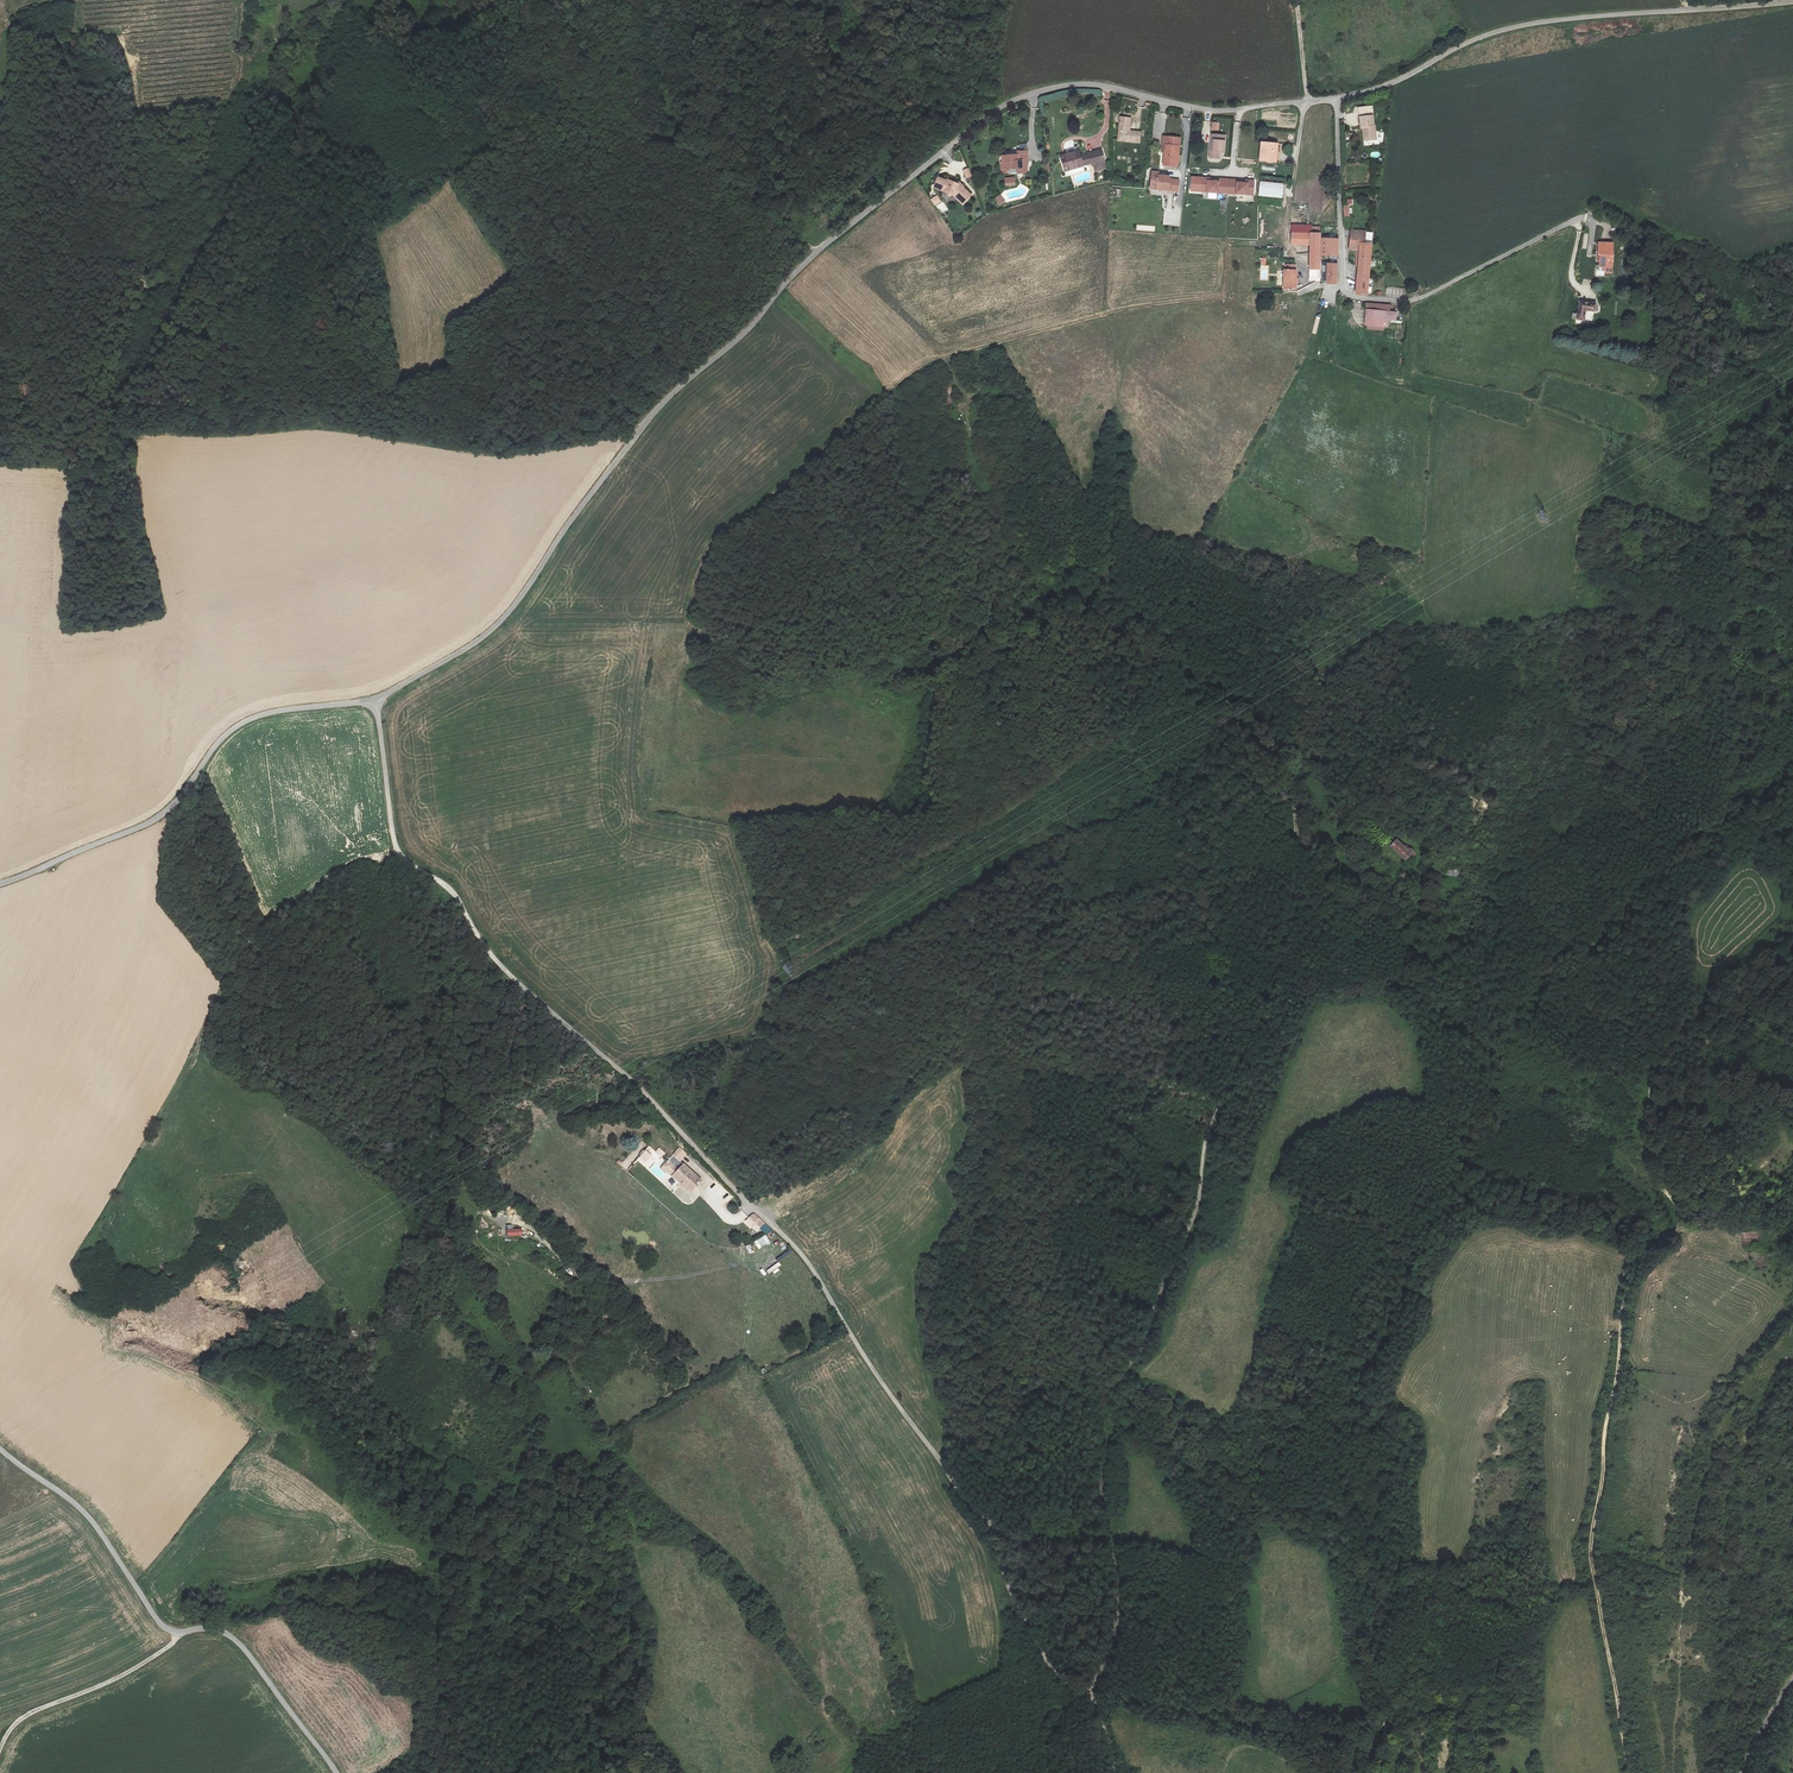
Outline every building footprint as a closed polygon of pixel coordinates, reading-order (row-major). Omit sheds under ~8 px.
[(1364,140),(1376,139),(1372,106),(1358,107),(1361,127),(1364,127),(1364,129),(1363,129),(1364,140)] [(1141,132),(1129,131),(1130,120),(1125,119),(1125,117),(1120,117),(1118,140),(1140,142),(1141,132)] [(1211,134),(1209,157),(1220,158),(1221,143),(1225,143),(1225,136),(1211,134)] [(1163,135),(1162,152),(1165,152),(1163,164),(1177,166),(1180,137),(1163,135)] [(1276,162),(1278,144),(1261,142),(1259,160),(1276,162)] [(1106,161),(1102,148),(1079,154),(1079,152),(1061,157),(1065,170),(1088,164),(1089,166),(1094,164),(1096,171),(1105,168),(1103,162),(1106,161)] [(1028,160),(1027,150),(1016,151),(1017,158),(1014,158),(1013,156),(1004,157),(1004,162),(1005,163),(1005,167),(1002,168),(1002,174),(1009,174),(1008,170),(1015,170),(1016,175),(1026,173),(1026,168),(1022,168),(1022,160),(1028,160)] [(963,170),(966,178),(972,176),(970,168),(963,170)] [(1178,191),(1179,180),(1170,179),(1169,176),(1158,175),(1159,172),(1152,171),(1150,188),(1157,189),(1157,186),(1164,187),(1163,190),(1178,191)] [(1237,179),(1217,178),(1217,180),(1212,180),(1212,177),(1192,176),(1191,191),(1252,195),(1253,180),(1242,179),(1242,182),(1237,182),(1237,179)] [(1005,178),(1005,186),(1015,185),(1015,177),(1005,178)] [(947,181),(938,178),(935,187),(947,192),(949,196),(953,194),(954,194),(963,202),(970,194),(962,187),(957,185),(958,184),(947,180),(947,181)] [(1260,181),(1258,195),(1281,197),(1282,184),(1260,181)] [(995,199),(999,205),(1005,201),(1001,195),(995,199)] [(935,205),(941,202),(937,196),(931,199),(935,205)] [(942,215),(948,211),(943,202),(936,207),(942,215)] [(1247,216),(1241,219),(1245,225),(1251,222),(1247,216)] [(1310,244),(1309,268),(1320,268),(1321,233),(1311,233),(1311,225),(1291,225),(1291,244),(1310,244)] [(1356,293),(1368,295),(1372,243),(1365,242),(1366,231),(1351,230),(1350,249),(1359,250),(1356,293)] [(1337,255),(1337,238),(1322,238),(1321,254),(1337,255)] [(1598,245),(1597,257),(1601,257),(1600,265),(1612,266),(1612,246),(1598,245)] [(1336,284),(1338,264),(1328,264),(1327,283),(1336,284)] [(1284,289),(1290,289),(1290,286),(1296,286),(1296,265),(1284,265),(1284,289)] [(1387,286),(1386,296),(1404,299),(1406,289),(1387,286)] [(1595,311),(1596,303),(1579,301),(1576,319),(1585,321),(1587,310),(1595,311)] [(1389,311),(1390,305),(1366,303),(1364,325),(1367,326),(1367,329),(1383,330),(1384,327),(1388,327),(1388,319),(1395,320),(1396,312),(1389,311)] [(1392,848),(1406,861),(1415,851),(1410,847),(1407,849),(1397,841),(1392,848)] [(659,1148),(656,1152),(662,1157),(665,1153),(659,1148)] [(673,1155),(680,1161),(686,1154),(679,1148),(673,1155)] [(639,1157),(646,1162),(652,1155),(646,1150),(639,1157)] [(702,1179),(680,1161),(673,1155),(666,1163),(662,1168),(674,1179),(691,1193),(702,1179)] [(753,1213),(745,1222),(755,1232),(763,1223),(753,1213)] [(507,1236),(522,1236),(522,1228),(507,1229),(507,1236)] [(745,1246),(748,1255),(753,1253),(749,1245),(745,1246)] [(764,1266),(766,1270),(779,1263),(777,1260),(764,1266)] [(578,1393),(584,1398),(589,1392),(583,1387),(578,1393)]
